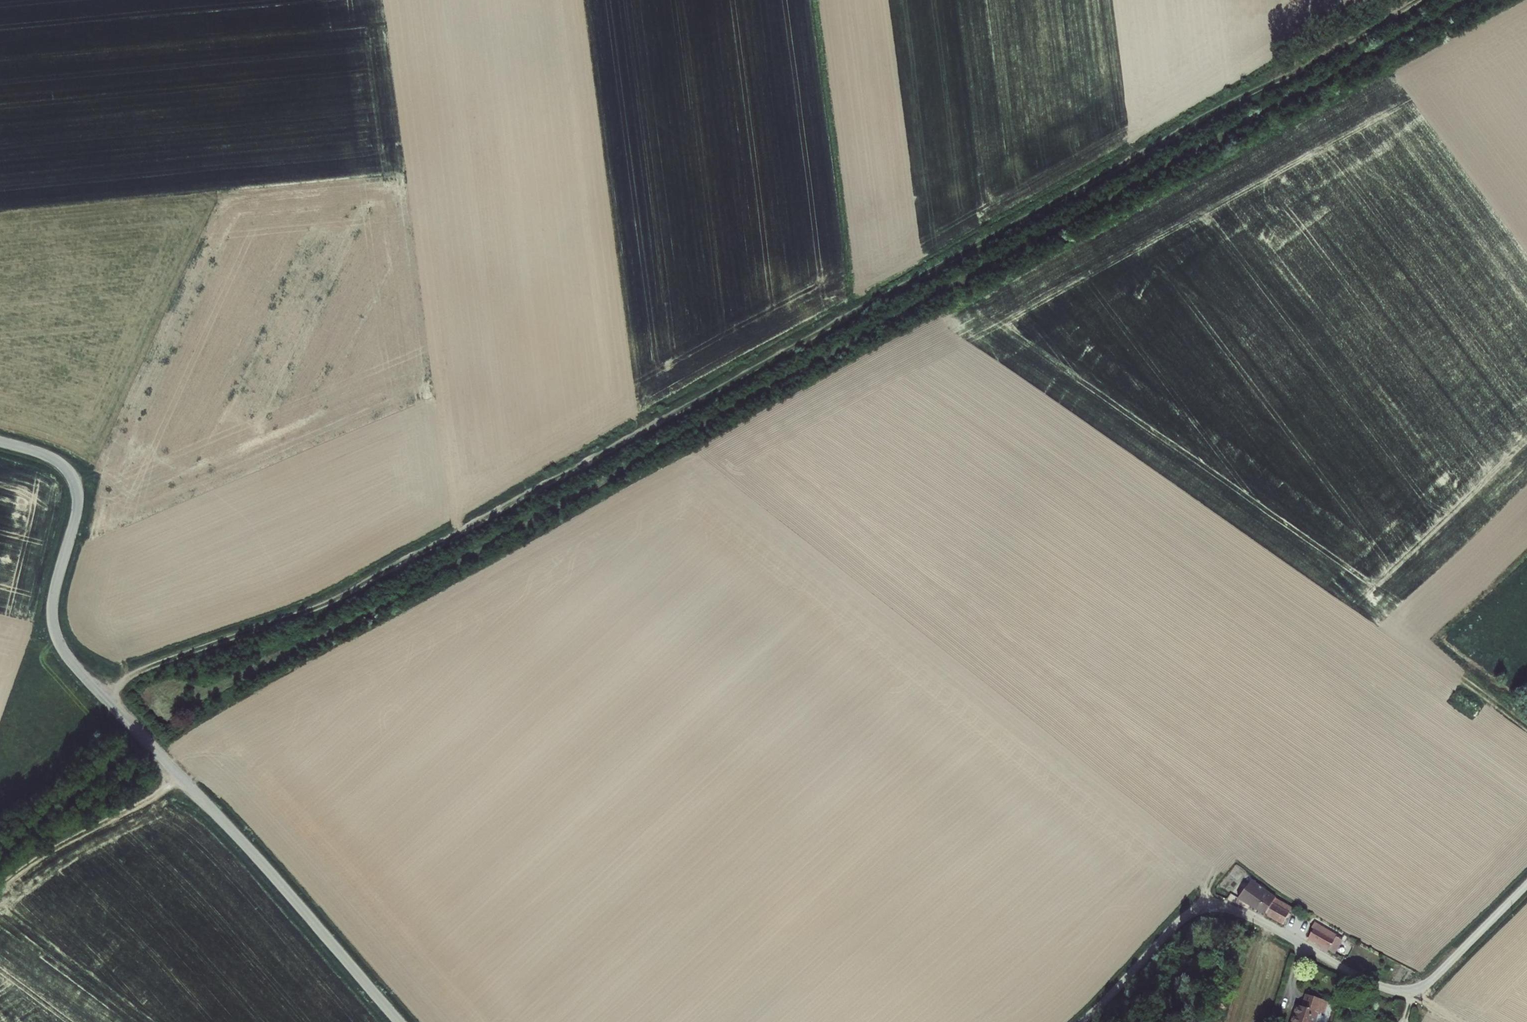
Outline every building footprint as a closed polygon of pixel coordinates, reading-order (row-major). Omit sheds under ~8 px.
[(1238,885),(1264,902),(1271,893),(1277,885),(1250,867),(1238,885)] [(1264,902),(1283,913),(1288,904),(1271,893),(1264,902)] [(1309,916),(1304,926),(1331,940),(1337,926),(1309,909),(1306,915),(1309,916)] [(1291,1015),(1290,1015),(1287,1021),(1310,1021),(1318,997),(1324,999),(1330,983),(1309,977),(1305,989),(1300,987),(1291,1015)]
